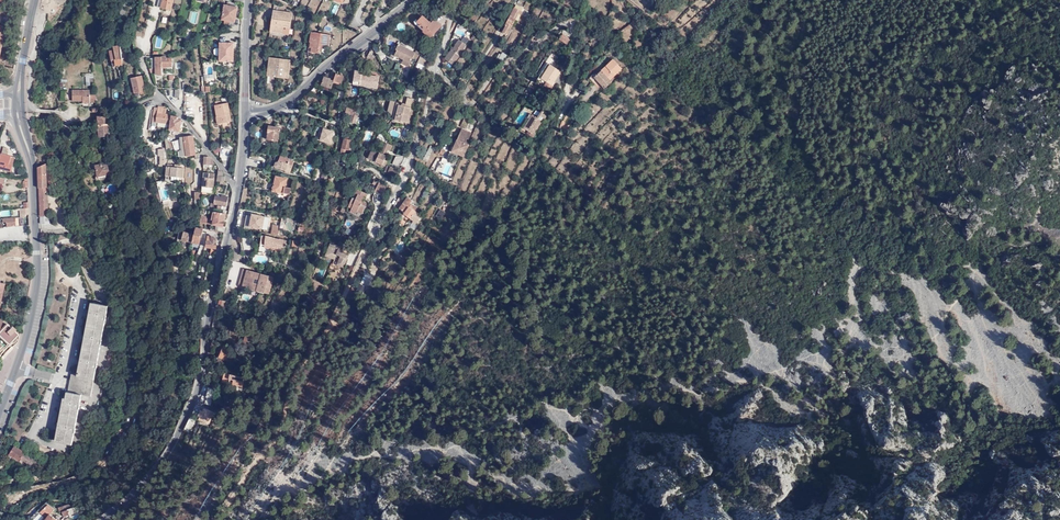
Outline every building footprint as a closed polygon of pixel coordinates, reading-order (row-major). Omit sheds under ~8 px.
[(159,0),(162,1),(160,8),(171,11),(173,0),(159,0)] [(223,5),(221,20),(234,22),(237,7),(223,5)] [(523,11),(515,7),(506,24),(502,32),(508,35),(516,19),(519,20),(523,11)] [(289,28),(291,13),(273,11),(271,20),(274,20),(273,32),(281,33),(282,27),(289,28)] [(422,18),(423,17),(421,15),(415,21),(418,24),(416,26),(422,31),(420,32),(427,38),(439,25),(432,18),(428,22),(428,23),(422,18)] [(320,53),(321,52),(322,43),(325,44),(329,45),(331,35),(312,32),(310,42),(311,42),(311,47),(312,47),(312,51),(320,53)] [(559,39),(568,45),(572,39),(563,33),(559,39)] [(156,42),(154,47),(160,48),(163,37),(156,35),(154,41),(156,42)] [(455,46),(454,48),(452,50),(445,59),(453,65),(460,56),(458,55),(466,45),(460,40),(455,46)] [(233,43),(220,43),(219,61),(233,62),(233,43)] [(407,66),(414,52),(397,44),(395,49),(396,50),(394,56),(403,60),(401,64),(407,66)] [(111,59),(121,57),(119,45),(113,46),(114,49),(109,50),(111,59)] [(430,60),(420,52),(416,62),(424,65),(430,60)] [(499,53),(496,59),(503,63),(507,55),(503,52),(502,54),(499,53)] [(155,61),(155,66),(155,70),(156,70),(156,74),(161,74),(161,67),(172,67),(172,58),(165,59),(165,57),(155,57),(155,59),(155,61)] [(269,57),(268,68),(271,69),(270,77),(284,78),(285,73),(288,73),(290,60),(269,57)] [(348,62),(347,59),(337,66),(338,69),(348,62)] [(613,60),(595,77),(605,88),(612,82),(610,79),(622,68),(613,60)] [(388,62),(382,64),(387,74),(393,72),(388,62)] [(541,79),(551,64),(548,63),(538,79),(545,84),(547,82),(541,79)] [(561,71),(551,64),(541,79),(547,82),(545,84),(546,84),(545,86),(551,89),(553,86),(552,85),(561,71)] [(327,73),(322,78),(321,83),(332,87),(334,81),(336,73),(337,71),(332,70),(327,73)] [(377,87),(378,77),(361,75),(361,71),(354,70),(352,84),(377,87)] [(85,85),(93,85),(92,72),(84,73),(85,85)] [(334,81),(336,82),(341,84),(344,75),(336,73),(334,81)] [(133,93),(139,93),(139,95),(145,94),(142,76),(131,78),(133,93)] [(82,106),(96,106),(96,95),(90,95),(90,90),(72,90),(72,101),(83,101),(82,106)] [(412,100),(405,98),(403,104),(401,104),(400,105),(391,103),(389,109),(391,117),(390,120),(393,121),(393,119),(405,122),(412,100)] [(215,106),(217,118),(219,118),(220,123),(231,121),(228,104),(215,106)] [(157,106),(157,107),(155,122),(160,123),(160,124),(167,125),(169,126),(171,115),(171,114),(166,113),(167,109),(163,108),(163,107),(157,106)] [(157,107),(154,107),(151,121),(150,125),(159,127),(160,124),(160,123),(155,122),(157,107)] [(353,112),(354,109),(349,108),(349,111),(346,110),(344,115),(349,117),(348,122),(353,124),(355,119),(353,118),(354,112),(353,112)] [(98,126),(109,125),(108,109),(99,109),(99,116),(97,116),(98,126)] [(549,113),(543,110),(537,118),(532,115),(524,127),(529,130),(527,133),(534,137),(549,113)] [(168,129),(170,129),(169,132),(179,132),(180,119),(178,118),(178,116),(171,115),(169,126),(168,129)] [(289,130),(296,115),(293,115),(286,128),(289,130)] [(474,124),(463,119),(460,126),(471,131),(474,124)] [(109,125),(98,126),(98,137),(110,136),(109,125)] [(277,141),(280,128),(268,126),(268,129),(267,140),(277,141)] [(330,143),(334,131),(323,128),(319,141),(330,143)] [(472,133),(462,129),(454,147),(452,146),(449,151),(463,157),(469,145),(465,144),(467,139),(469,139),(472,133)] [(195,154),(193,136),(192,136),(180,137),(180,140),(172,142),(175,149),(175,151),(180,151),(181,156),(195,154)] [(175,149),(172,142),(166,138),(165,138),(167,149),(171,149),(171,150),(175,149)] [(348,150),(350,140),(343,139),(339,154),(345,155),(346,150),(348,150)] [(381,154),(372,150),(368,159),(385,166),(387,161),(384,160),(386,157),(386,155),(388,151),(390,152),(393,146),(385,143),(381,154)] [(435,148),(430,145),(423,159),(428,162),(435,148)] [(16,156),(12,155),(7,153),(9,148),(4,146),(2,152),(1,152),(0,156),(0,169),(12,172),(16,156)] [(278,155),(278,156),(277,161),(273,160),(272,167),(284,170),(286,163),(291,164),(292,160),(287,159),(287,158),(278,155)] [(400,166),(402,157),(395,155),(393,164),(400,166)] [(42,164),(38,166),(39,187),(48,186),(47,162),(42,164)] [(97,176),(115,173),(113,163),(102,165),(102,163),(95,165),(97,176)] [(171,176),(183,178),(185,169),(178,168),(179,165),(173,164),(172,167),(168,166),(166,180),(171,180),(171,176)] [(387,173),(394,176),(396,169),(390,167),(388,171),(387,173)] [(252,182),(255,172),(248,170),(247,175),(246,174),(245,178),(246,178),(246,181),(252,182)] [(203,172),(202,187),(208,187),(214,188),(215,178),(209,178),(209,173),(203,172)] [(288,194),(289,188),(283,186),(285,178),(274,176),(271,191),(282,193),(288,194)] [(165,179),(157,181),(162,203),(171,201),(165,179)] [(383,186),(378,183),(374,191),(381,194),(385,187),(383,186)] [(57,215),(56,210),(49,211),(49,187),(38,187),(39,215),(57,215)] [(352,197),(351,200),(353,201),(350,209),(351,209),(350,212),(356,214),(357,212),(362,214),(367,203),(363,201),(366,194),(357,189),(353,198),(352,197)] [(412,200),(407,197),(399,209),(401,210),(404,213),(403,214),(413,221),(412,223),(415,225),(422,216),(416,211),(418,208),(410,203),(412,200)] [(22,215),(28,215),(28,208),(22,208),(19,209),(19,217),(22,217),(22,215)] [(213,211),(212,220),(215,221),(214,225),(223,226),(225,213),(224,213),(215,211),(213,211)] [(263,216),(253,214),(250,227),(261,229),(263,216)] [(200,222),(205,223),(211,224),(212,217),(201,216),(200,222)] [(194,234),(180,231),(178,242),(199,246),(203,230),(207,231),(208,229),(204,228),(199,227),(199,229),(196,228),(194,234)] [(280,239),(263,235),(261,244),(276,248),(275,255),(278,256),(280,248),(285,250),(287,241),(280,240),(280,239)] [(214,237),(211,236),(211,241),(208,241),(207,248),(216,248),(216,240),(214,237)] [(331,242),(326,256),(335,260),(337,255),(341,257),(338,264),(344,267),(351,251),(331,242)] [(238,286),(269,295),(274,277),(243,269),(238,286)] [(91,396),(106,306),(93,304),(79,375),(72,373),(68,392),(67,392),(58,440),(72,442),(82,395),(91,396)] [(1,346),(3,347),(7,343),(8,344),(17,334),(13,330),(14,329),(10,326),(9,327),(6,324),(4,325),(0,321),(0,347),(1,346)] [(249,347),(253,337),(245,333),(242,339),(245,341),(244,345),(249,347)] [(102,343),(101,351),(98,365),(104,366),(108,344),(102,343)] [(217,362),(220,363),(221,361),(222,361),(223,358),(226,359),(230,348),(222,345),(217,362)] [(242,387),(244,377),(224,373),(222,382),(242,387)] [(215,399),(217,388),(208,387),(206,397),(215,399)] [(196,404),(192,411),(200,416),(198,419),(202,421),(208,424),(213,413),(196,404)] [(190,418),(183,429),(188,433),(196,421),(190,418)] [(0,445),(0,449),(9,454),(14,446),(3,440),(0,445)] [(33,467),(33,468),(45,467),(44,465),(14,446),(9,454),(20,461),(21,459),(33,467)] [(73,507),(68,504),(58,508),(60,513),(62,512),(67,510),(67,509),(73,507)] [(47,518),(50,514),(54,510),(47,505),(40,512),(47,518)] [(31,517),(34,519),(38,519),(41,517),(36,512),(31,517)]
